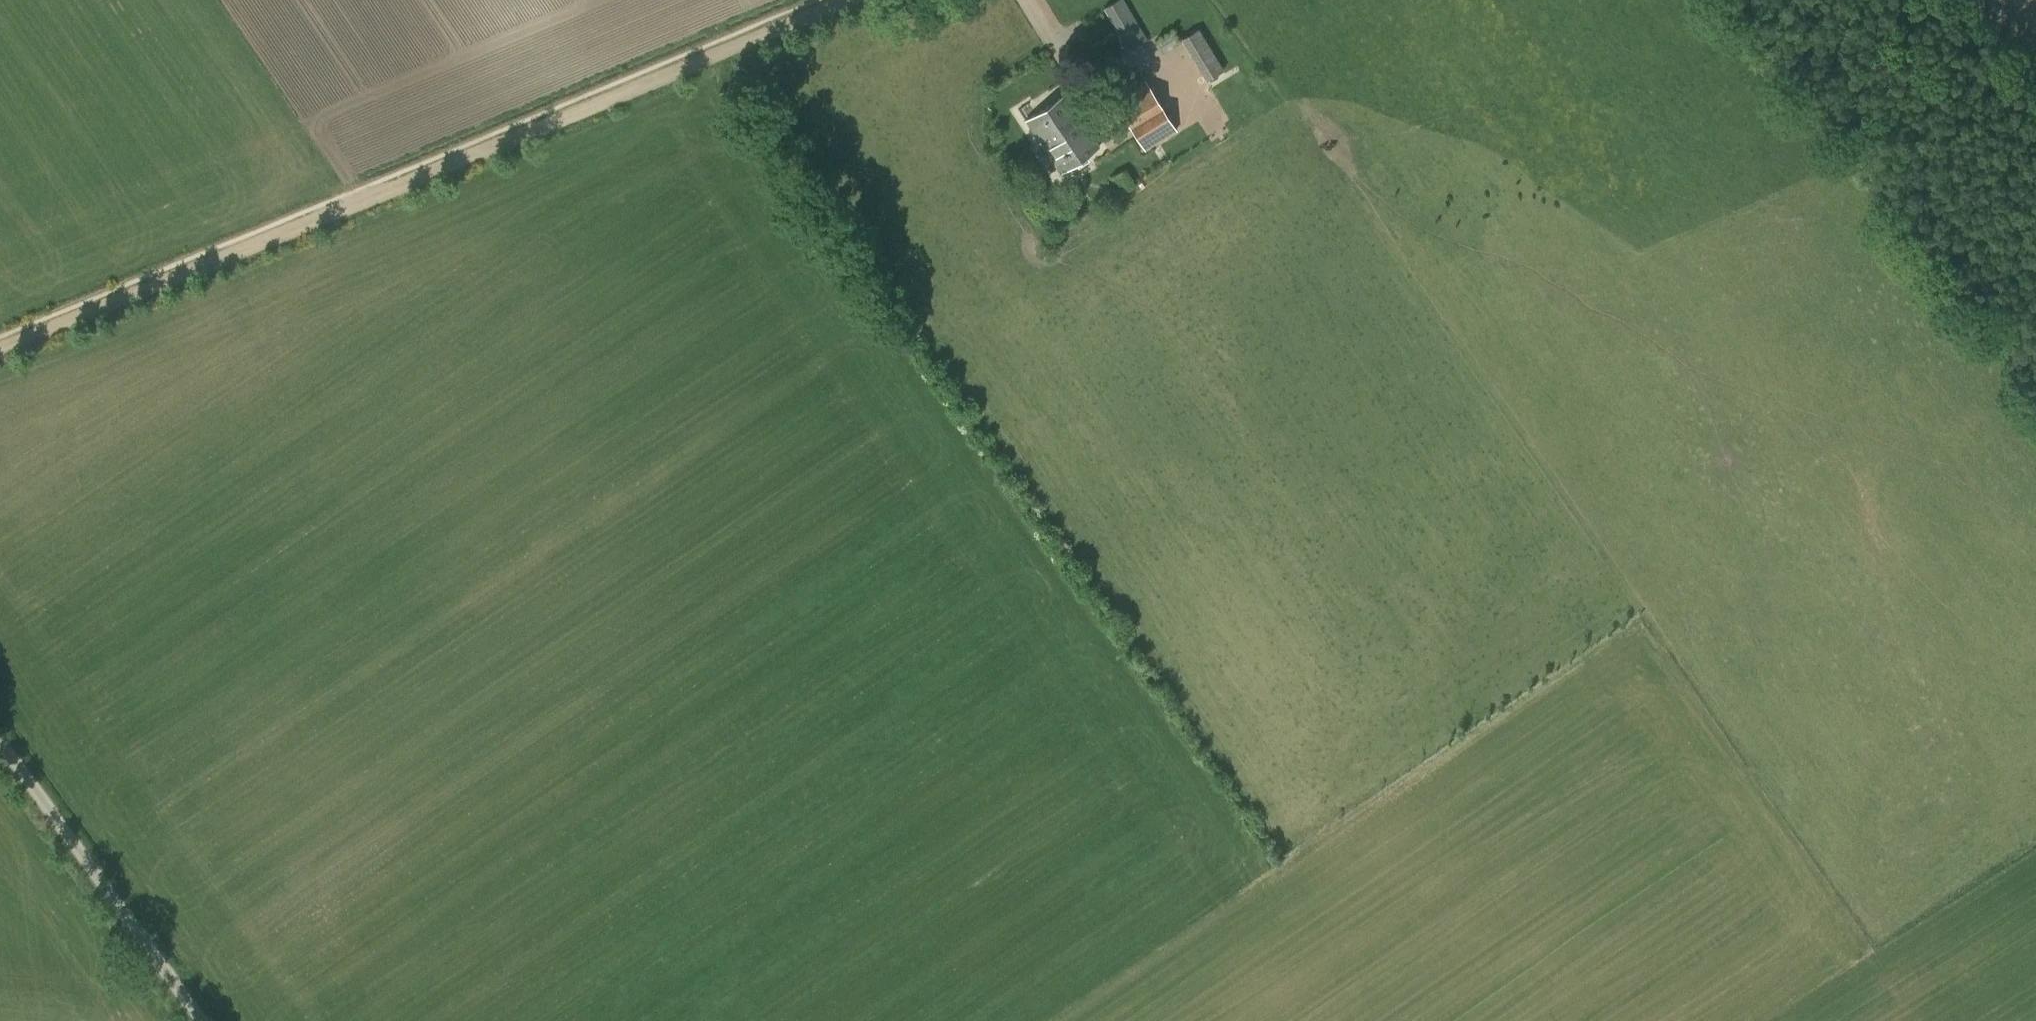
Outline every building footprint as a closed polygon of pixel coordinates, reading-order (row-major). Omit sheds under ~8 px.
[(1128,49),(1148,38),(1123,0),(1119,0),(1104,9),(1128,49)] [(1180,38),(1205,81),(1224,70),(1198,27),(1180,38)] [(1116,103),(1145,149),(1177,129),(1147,82),(1116,103)] [(1065,95),(1027,120),(1061,172),(1099,147),(1065,95)]
